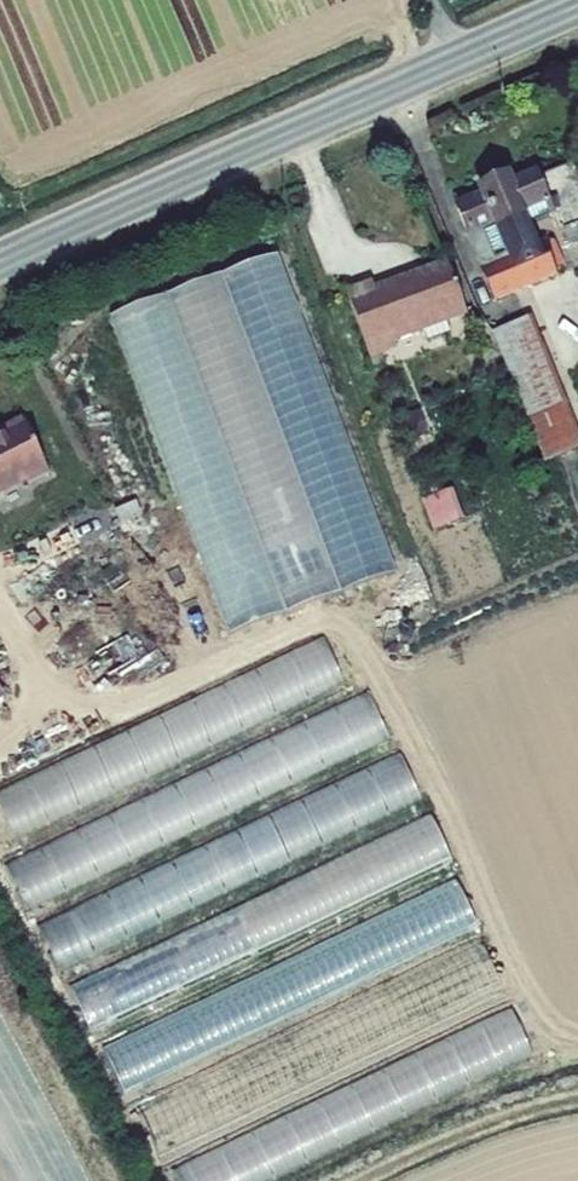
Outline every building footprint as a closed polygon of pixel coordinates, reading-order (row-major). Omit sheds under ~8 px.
[(540,173),(563,230),(577,224),(577,158),(540,173)] [(552,217),(536,175),(501,188),(498,181),(471,192),(474,200),(453,206),(474,257),(502,246),(497,234),(522,224),(524,229),(552,217)] [(549,246),(480,273),(490,297),(492,302),(560,274),(549,246)] [(285,256),(113,314),(222,637),(394,580),(285,256)] [(335,289),(358,351),(384,341),(382,334),(455,307),(437,258),(363,285),(361,279),(335,289)] [(498,364),(504,380),(523,435),(535,462),(540,459),(554,494),(577,483),(577,457),(532,351),(498,364)] [(1,448),(3,453),(0,454),(0,507),(19,499),(20,504),(42,495),(20,440),(1,448)] [(540,459),(535,462),(551,495),(554,494),(540,459)] [(419,502),(430,532),(463,520),(453,490),(419,502)] [(346,694),(327,645),(0,776),(0,810),(8,829),(346,694)] [(18,897),(391,751),(373,705),(102,811),(107,825),(6,865),(18,897)] [(52,959),(423,811),(405,765),(33,913),(52,959)] [(118,1084),(480,938),(461,890),(98,1035),(118,1084)] [(86,1028),(264,956),(245,910),(67,982),(86,1028)] [(486,956),(132,1096),(151,1143),(505,1003),(486,956)] [(534,1066),(517,1021),(169,1155),(179,1180),(235,1180),(534,1066)]
